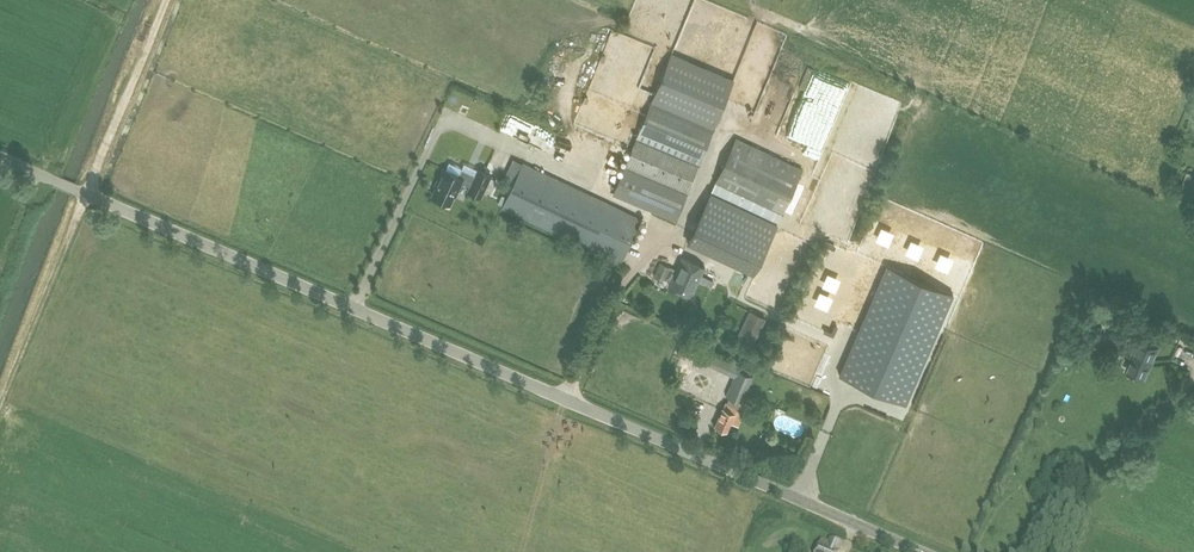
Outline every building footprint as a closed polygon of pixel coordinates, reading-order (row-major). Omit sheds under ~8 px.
[(611,42),(617,42),(618,36),(626,36),(626,28),(611,27),(611,42)] [(770,95),(793,104),(810,60),(799,56),(802,48),(784,41),(754,118),(773,126),(775,121),(769,119),(772,112),(765,110),(770,95)] [(661,75),(652,97),(717,121),(726,97),(736,71),(672,47),(661,75)] [(827,143),(843,98),(831,94),(817,132),(815,131),(831,87),(821,83),(802,134),(827,143)] [(521,126),(525,115),(514,111),(517,104),(511,102),(504,119),(521,126)] [(586,121),(614,125),(616,107),(582,103),(580,117),(587,118),(586,121)] [(562,148),(569,139),(542,120),(535,129),(562,148)] [(581,134),(589,135),(590,128),(582,127),(581,134)] [(712,187),(779,219),(803,168),(736,137),(712,187)] [(629,152),(612,192),(675,220),(693,179),(629,152)] [(501,207),(620,263),(642,218),(523,161),(501,207)] [(481,198),(492,175),(477,168),(474,175),(461,169),(459,174),(442,166),(433,186),(434,186),(430,196),(450,205),(454,196),(456,196),(462,182),(469,186),(466,191),(481,198)] [(1184,194),(1193,198),(1193,173),(1192,172),(1184,194)] [(712,187),(699,215),(766,246),(779,219),(712,187)] [(502,205),(506,196),(502,194),(498,203),(502,205)] [(766,246),(699,215),(685,242),(753,274),(766,246)] [(676,268),(659,260),(653,275),(664,281),(664,279),(670,281),(669,284),(691,295),(705,266),(681,255),(676,268)] [(838,374),(904,403),(953,295),(887,265),(838,374)] [(750,310),(736,337),(739,338),(737,342),(750,349),(766,318),(750,310)] [(1114,343),(1118,333),(1102,326),(1097,337),(1114,343)] [(1158,347),(1139,339),(1126,370),(1144,378),(1158,347)] [(733,376),(725,395),(729,396),(742,402),(753,375),(750,373),(737,368),(733,376)] [(810,413),(789,404),(786,412),(807,421),(810,413)] [(722,407),(714,424),(727,429),(730,421),(732,422),(736,413),(722,407)] [(816,551),(838,551),(842,543),(831,539),(830,541),(822,538),(816,551)]
